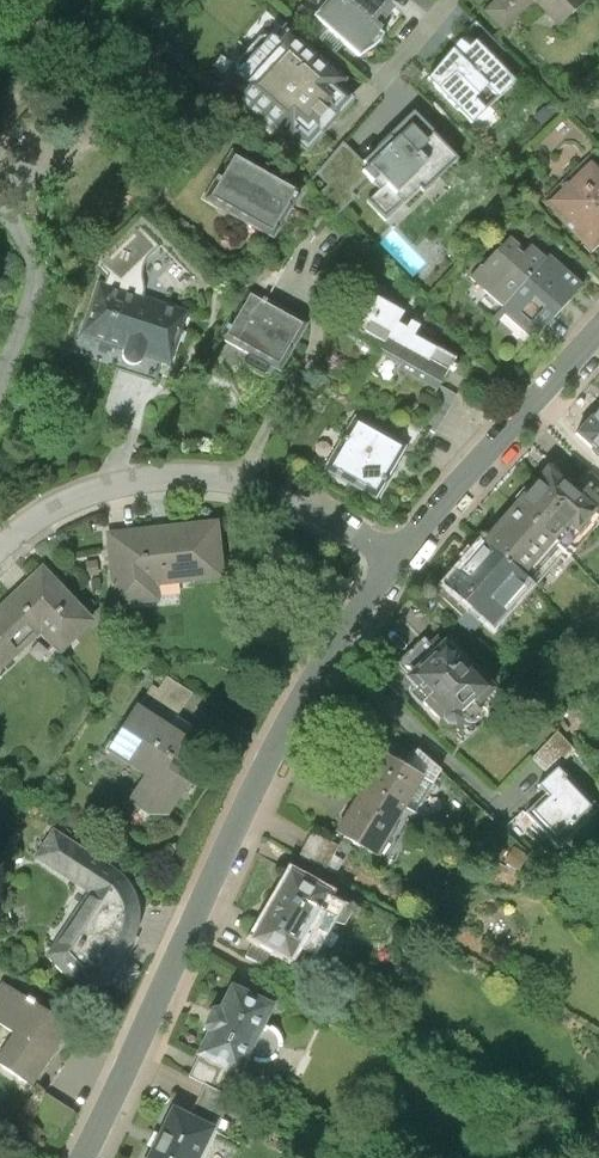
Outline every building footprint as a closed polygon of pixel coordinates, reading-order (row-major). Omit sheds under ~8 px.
[(345,21),(331,7),(323,0),(313,0),(307,7),(335,32),(345,21)] [(367,0),(337,0),(331,7),(345,21),(373,46),(394,23),(386,16),(367,0)] [(386,16),(401,0),(367,0),(386,16)] [(502,4),(519,22),(543,0),(506,0),(502,4)] [(573,18),(592,0),(556,0),(573,18)] [(361,72),(302,18),(299,20),(283,5),(229,63),(246,78),(243,82),(302,136),(307,130),(322,144),(371,91),(356,77),(361,72)] [(474,22),(482,30),(484,29),(492,37),(503,27),(487,10),(474,22)] [(473,50),(446,76),(467,98),(494,73),(505,84),(522,68),(492,37),(484,29),(482,30),(467,45),(473,50)] [(571,105),(563,97),(552,107),(561,116),(571,105)] [(484,157),(440,109),(374,169),(407,205),(450,166),(461,178),(484,157)] [(247,144),(220,192),(286,230),(313,182),(247,144)] [(557,197),(598,241),(598,157),(557,197)] [(522,232),(486,272),(518,302),(515,305),(547,334),(596,280),(562,250),(559,254),(542,239),(537,246),(522,232)] [(201,305),(115,275),(97,326),(183,356),(201,305)] [(320,318),(262,284),(235,330),(293,364),(320,318)] [(416,308),(375,285),(358,314),(399,337),(394,345),(415,357),(411,363),(451,385),(455,379),(462,366),(460,365),(467,352),(451,342),(450,344),(427,331),(432,322),(423,317),(419,323),(410,318),(416,308)] [(471,389),(455,379),(451,385),(433,417),(450,426),(471,389)] [(577,433),(598,453),(598,409),(577,433)] [(370,412),(341,462),(390,491),(420,441),(370,412)] [(551,475),(519,512),(565,552),(597,515),(577,497),(551,475)] [(577,497),(597,515),(598,516),(598,490),(590,482),(577,497)] [(519,512),(487,549),(534,588),(565,552),(519,512)] [(231,515),(123,525),(130,596),(173,592),(172,576),(236,569),(231,515)] [(496,632),(534,588),(487,549),(450,592),(469,609),(496,632)] [(56,560),(0,613),(0,652),(13,665),(56,624),(76,645),(108,614),(56,560)] [(457,623),(469,609),(450,592),(437,607),(457,623)] [(439,634),(413,659),(423,669),(420,672),(442,694),(439,697),(461,721),(469,721),(474,717),(473,711),(490,695),(493,699),(508,686),(460,636),(457,639),(452,634),(445,640),(439,634)] [(167,679),(153,700),(185,720),(206,687),(182,672),(174,684),(167,679)] [(161,769),(145,793),(177,813),(221,744),(185,720),(153,700),(124,745),(161,769)] [(532,755),(550,775),(559,767),(577,750),(560,730),(532,755)] [(432,743),(420,763),(436,773),(419,802),(431,809),(456,766),(432,743)] [(397,749),(373,788),(413,812),(419,802),(436,773),(420,763),(397,749)] [(580,776),(576,780),(569,772),(566,775),(559,767),(550,775),(539,784),(547,793),(524,814),(545,838),(542,841),(549,848),(553,845),(560,853),(566,847),(574,855),(582,848),(586,853),(590,850),(595,855),(598,851),(598,796),(580,776)] [(389,851),(413,812),(373,788),(350,827),(389,851)] [(146,878),(134,866),(69,822),(51,849),(105,885),(63,947),(89,980),(95,982),(124,977),(152,932),(149,931),(154,916),(154,899),(146,878)] [(328,826),(305,866),(317,873),(327,856),(333,859),(346,836),(328,826)] [(317,873),(305,866),(268,932),(270,934),(292,946),(305,953),(306,951),(342,887),(317,873)] [(369,904),(342,887),(306,951),(314,957),(324,938),(340,949),(357,919),(360,920),(369,904)] [(283,963),(292,946),(270,934),(261,950),(283,963)] [(83,1023),(19,980),(1,1006),(32,1027),(12,1056),(45,1079),(83,1023)] [(248,980),(237,1003),(227,1004),(219,1020),(224,1028),(213,1050),(243,1065),(253,1070),(288,1000),(248,980)] [(203,1070),(221,1078),(233,1085),(243,1065),(213,1050),(203,1070)] [(221,1078),(204,1112),(228,1124),(245,1091),(233,1085),(221,1078)] [(158,1157),(211,1157),(228,1124),(204,1112),(186,1103),(158,1157)]
